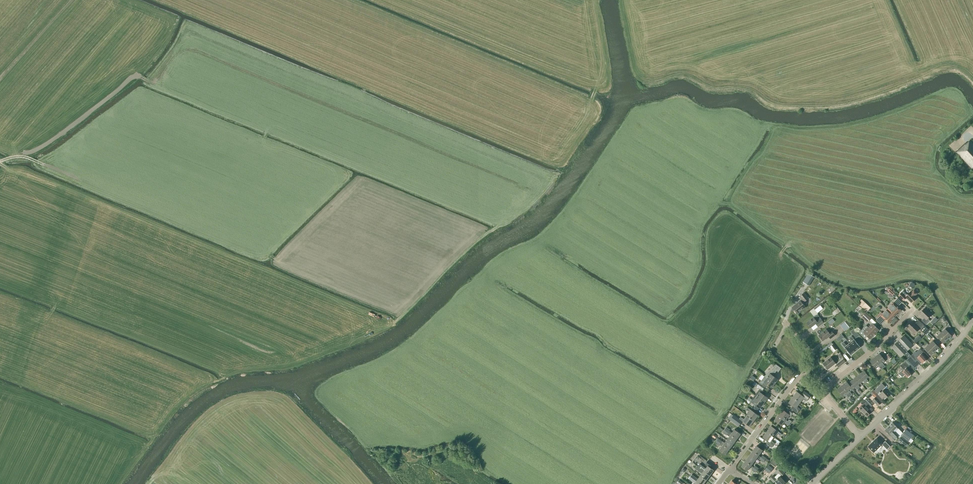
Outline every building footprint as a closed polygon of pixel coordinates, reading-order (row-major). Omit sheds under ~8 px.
[(970,140),(966,144),(965,143),(957,151),(955,149),(953,152),(955,153),(955,152),(972,171),(972,143),(970,140)] [(810,275),(805,283),(809,286),(814,277),(810,275)] [(804,302),(808,299),(812,296),(807,290),(800,297),(802,300),(800,301),(792,308),(797,314),(805,307),(802,303),(804,302)] [(917,293),(913,290),(910,293),(910,292),(905,297),(901,293),(898,296),(903,301),(906,298),(911,303),(916,299),(914,297),(917,293)] [(889,312),(895,317),(901,310),(897,307),(902,302),(898,298),(894,302),(893,302),(886,309),(889,312)] [(866,312),(870,308),(861,299),(859,302),(860,303),(859,305),(864,310),(866,312)] [(888,323),(895,317),(889,312),(886,309),(882,313),(881,312),(876,316),(878,318),(876,320),(880,324),(885,320),(888,323)] [(926,325),(930,321),(928,319),(931,315),(924,309),(919,314),(924,318),(922,320),(926,325)] [(867,323),(871,318),(865,313),(861,317),(867,323)] [(818,327),(824,323),(817,314),(806,323),(810,328),(816,324),(818,327)] [(847,329),(851,325),(847,320),(842,323),(847,329)] [(928,330),(918,320),(914,324),(912,322),(907,327),(914,334),(919,329),(920,330),(923,327),(924,327),(923,329),(926,332),(928,330)] [(869,338),(878,330),(872,324),(864,333),(861,330),(859,333),(865,339),(867,336),(869,338)] [(829,333),(826,329),(818,336),(823,341),(828,337),(830,339),(835,335),(832,331),(829,333)] [(941,333),(947,340),(951,336),(945,329),(941,333)] [(943,344),(947,340),(941,333),(937,337),(943,344)] [(908,358),(906,360),(914,369),(921,362),(922,364),(927,359),(922,354),(923,352),(919,349),(916,353),(915,352),(911,356),(906,352),(913,345),(904,335),(891,347),(900,357),(904,354),(908,358)] [(849,343),(856,351),(860,348),(860,347),(854,339),(851,336),(849,338),(852,341),(849,343)] [(929,345),(935,351),(939,348),(933,341),(929,345)] [(851,355),(856,351),(849,343),(847,346),(844,342),(842,344),(844,347),(851,355)] [(931,355),(935,351),(929,345),(925,349),(931,355)] [(875,358),(883,368),(885,366),(882,363),(885,361),(880,354),(875,358)] [(828,370),(835,364),(830,357),(823,364),(828,370)] [(836,365),(838,368),(846,362),(847,361),(844,358),(843,359),(836,365)] [(881,369),(883,368),(875,358),(870,361),(876,369),(879,366),(881,369)] [(907,378),(912,373),(907,368),(909,366),(905,362),(900,366),(903,369),(901,371),(899,374),(902,377),(905,375),(907,378)] [(767,378),(775,384),(778,380),(773,376),(775,374),(770,370),(767,374),(769,376),(767,378)] [(860,374),(866,382),(868,381),(866,379),(868,377),(864,371),(860,374)] [(865,383),(866,382),(860,374),(856,377),(861,383),(863,381),(865,383)] [(775,384),(767,378),(764,376),(758,385),(764,389),(767,385),(771,388),(775,384)] [(858,385),(861,383),(856,377),(852,381),(858,388),(860,387),(858,385)] [(857,390),(858,388),(852,381),(848,384),(847,382),(852,389),(855,387),(857,390)] [(850,391),(852,389),(847,382),(842,386),(850,396),(852,395),(850,391)] [(877,394),(885,386),(882,383),(874,391),(877,394)] [(762,390),(764,389),(758,385),(757,386),(760,389),(757,393),(755,395),(765,402),(768,398),(763,395),(765,392),(762,390)] [(848,398),(850,396),(842,386),(837,390),(843,397),(846,394),(848,398)] [(878,406),(881,403),(881,402),(883,401),(878,395),(877,394),(874,391),(873,389),(870,393),(875,398),(872,401),(878,406)] [(889,395),(884,389),(880,393),(879,394),(878,393),(877,394),(878,395),(883,400),(885,398),(886,399),(889,395)] [(792,397),(800,403),(803,399),(806,401),(810,396),(804,391),(801,395),(797,392),(792,397)] [(761,407),(765,402),(755,395),(749,404),(753,407),(754,405),(755,406),(757,403),(761,407)] [(797,406),(800,403),(792,397),(788,403),(792,406),(791,409),(797,414),(801,409),(797,406)] [(871,407),(873,405),(867,398),(864,400),(871,407)] [(867,416),(871,412),(873,410),(865,401),(862,403),(863,405),(860,409),(867,416)] [(747,416),(754,421),(758,416),(747,408),(746,410),(749,412),(747,416)] [(793,414),(788,410),(786,412),(783,410),(775,421),(782,425),(784,422),(786,424),(788,426),(791,422),(789,420),(788,422),(786,420),(789,415),(791,416),(792,414),(795,416),(797,416),(793,413),(793,414)] [(824,411),(802,438),(810,445),(832,418),(824,411)] [(739,426),(742,422),(733,416),(730,420),(739,426)] [(750,427),(754,421),(747,416),(744,419),(741,417),(739,419),(750,427)] [(896,434),(898,437),(899,438),(901,436),(909,441),(913,435),(906,429),(902,435),(899,432),(898,432),(896,430),(898,428),(893,423),(889,426),(894,431),(893,432),(894,432),(895,432),(897,434),(896,434)] [(767,432),(774,437),(777,434),(780,436),(782,434),(771,426),(767,432)] [(894,440),(898,437),(896,434),(897,434),(895,432),(894,432),(893,432),(894,431),(889,426),(885,430),(894,440)] [(732,433),(728,430),(726,428),(724,430),(737,439),(740,434),(734,430),(732,433)] [(733,445),(737,439),(724,430),(723,432),(729,437),(727,440),(733,445)] [(771,441),(774,437),(767,432),(762,437),(768,442),(767,444),(771,448),(775,444),(771,441)] [(901,437),(898,440),(902,442),(901,443),(906,446),(909,443),(904,439),(901,437)] [(873,453),(880,446),(881,446),(880,444),(882,442),(877,438),(868,447),(873,453)] [(733,445),(727,440),(724,443),(722,441),(718,439),(717,441),(723,445),(729,450),(733,445)] [(725,455),(729,450),(723,445),(717,441),(715,443),(719,445),(722,447),(719,450),(725,455)] [(753,451),(759,455),(765,448),(761,445),(758,448),(756,446),(753,451)] [(759,455),(753,451),(749,456),(755,461),(757,457),(763,462),(765,460),(761,457),(759,455)] [(752,464),(755,461),(749,456),(745,461),(753,467),(755,465),(752,464)] [(757,470),(753,467),(745,461),(741,466),(747,471),(750,468),(752,469),(752,470),(756,472),(757,470)] [(698,467),(710,476),(714,470),(708,466),(705,469),(699,465),(698,467)] [(706,481),(710,476),(698,467),(696,468),(702,473),(700,476),(706,481)] [(784,474),(780,469),(777,472),(779,473),(774,477),(773,476),(770,479),(773,483),(775,481),(778,483),(784,483),(786,483),(780,476),(781,475),(781,476),(784,474)]
